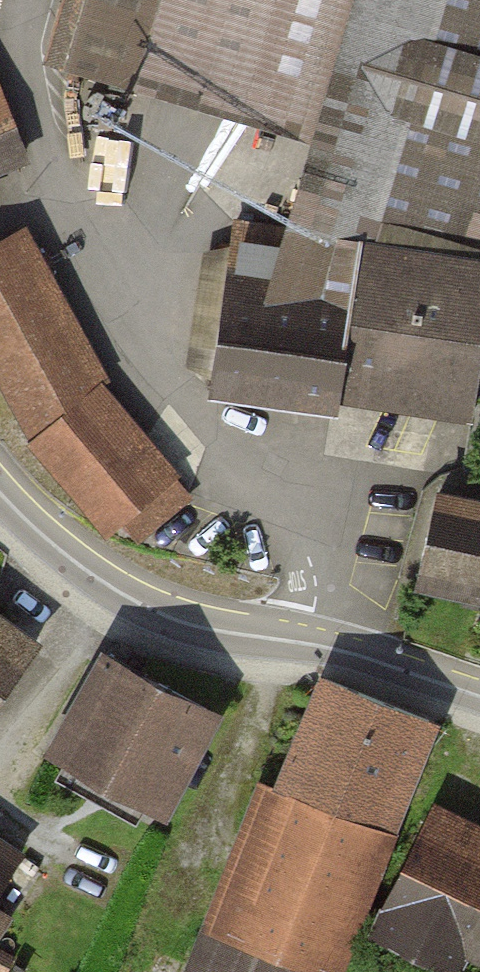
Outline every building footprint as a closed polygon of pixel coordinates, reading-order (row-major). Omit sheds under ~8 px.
[(60,61),(315,136),(356,0),(78,0),(60,61)] [(304,230),(258,223),(233,382),(476,419),(479,394),(479,0),(373,0),(304,230)] [(20,120),(0,71),(0,128),(20,120)] [(0,261),(0,355),(44,435),(122,393),(38,240),(0,261)] [(122,393),(44,435),(124,534),(194,492),(122,393)] [(418,581),(479,595),(479,508),(437,498),(418,581)] [(33,649),(0,625),(0,693),(33,649)] [(107,653),(52,753),(159,811),(214,711),(107,653)] [(207,971),(304,971),(308,961),(330,969),(430,719),(325,677),(207,971)] [(364,954),(400,971),(419,971),(427,955),(456,970),(467,947),(479,953),(479,828),(438,807),(364,954)] [(19,849),(0,837),(0,878),(19,849)]
